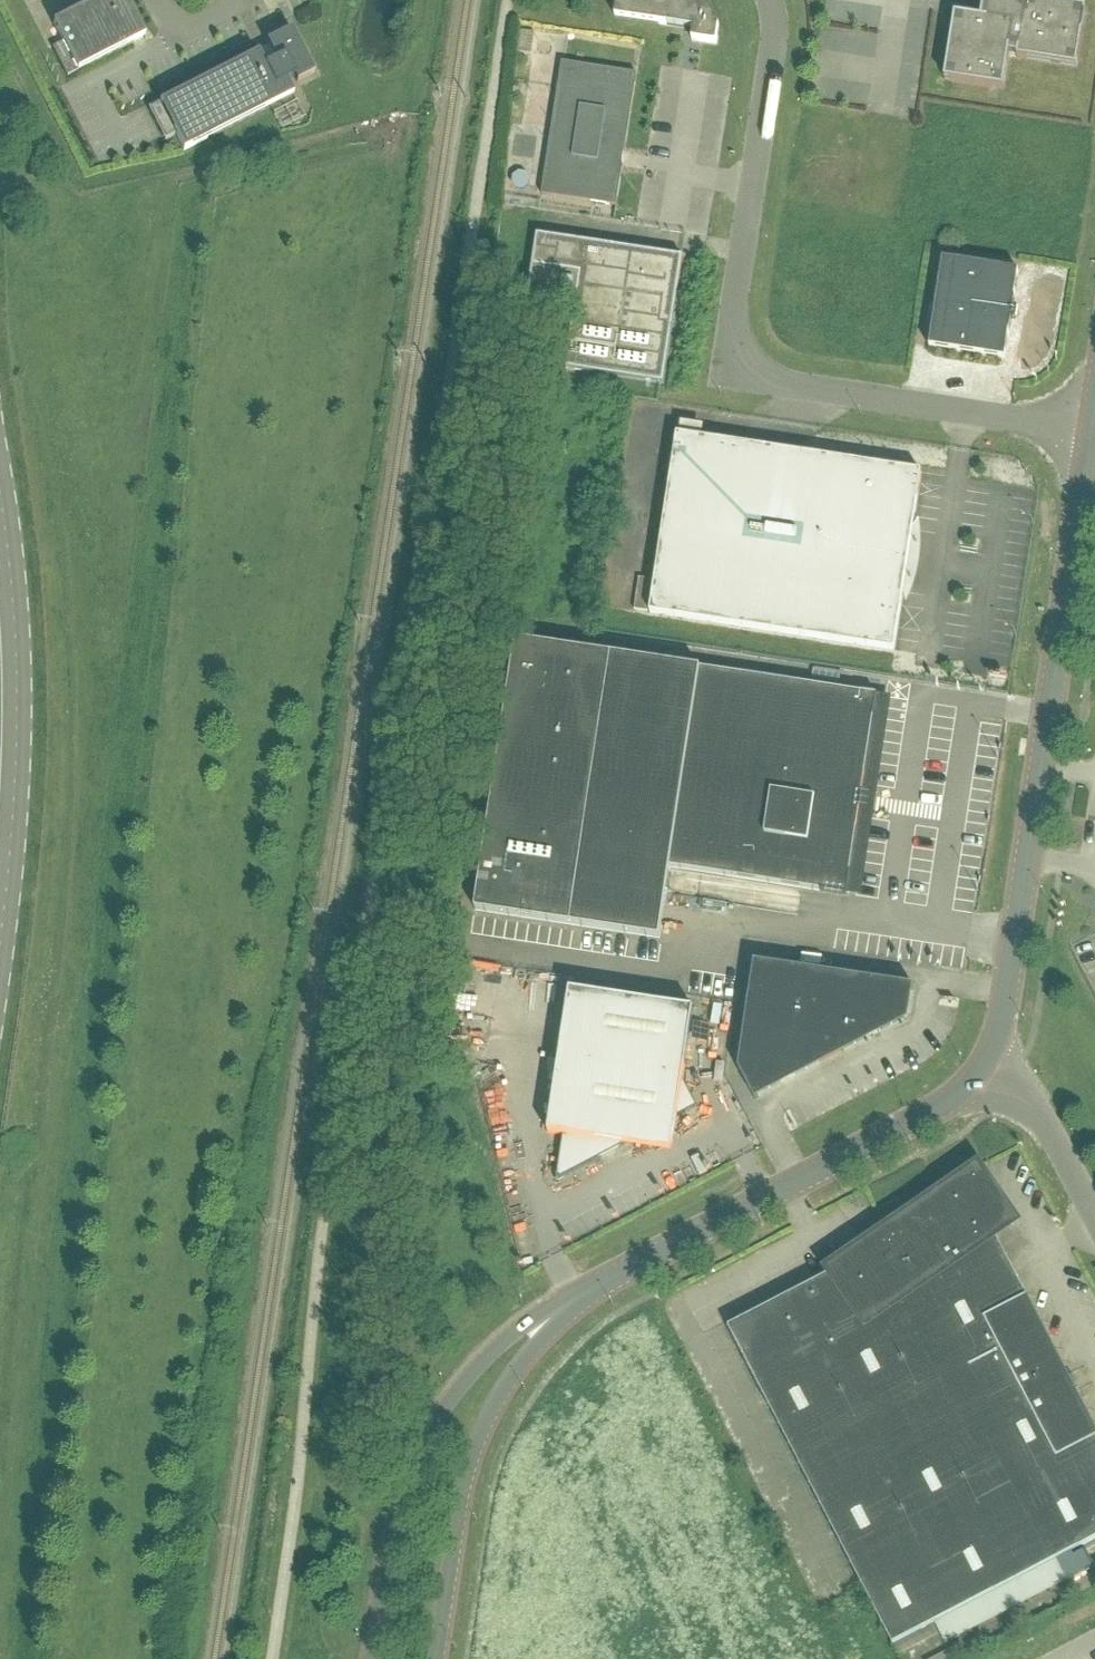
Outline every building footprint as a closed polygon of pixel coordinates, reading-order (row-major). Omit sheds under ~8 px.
[(112,0),(100,0),(54,24),(63,43),(52,48),(67,78),(144,39),(145,41),(150,38),(134,17),(127,3),(116,9),(112,0)] [(706,0),(619,0),(616,19),(660,25),(667,26),(694,30),(693,42),(717,45),(718,38),(720,27),(706,0)] [(982,19),(956,15),(945,81),(1004,90),(1010,55),(1018,56),(1018,59),(1077,69),(1087,10),(1027,0),(1027,2),(1017,1),(1017,0),(985,0),(982,19)] [(314,75),(292,30),(267,43),(269,47),(236,64),(148,109),(165,141),(176,136),(184,152),(211,138),(212,138),(294,96),(287,82),(294,78),(297,83),(314,75)] [(617,208),(623,167),(638,75),(563,64),(542,196),(617,208)] [(632,250),(538,236),(528,300),(576,307),(566,370),(664,385),(683,258),(680,258),(680,257),(632,250)] [(1011,333),(1016,300),(1015,300),(1019,272),(943,260),(930,349),(1006,360),(1010,332),(1011,333)] [(895,651),(922,473),(678,436),(651,614),(895,651)] [(847,896),(877,696),(517,642),(476,911),(660,939),(671,869),(847,896)] [(914,992),(914,987),(755,963),(739,1069),(756,1102),(760,1100),(758,1096),(906,1019),(910,991),(914,992)] [(673,1153),(678,1119),(698,1108),(684,1082),(695,1011),(571,992),(549,1134),(564,1136),(557,1182),(626,1146),(673,1153)] [(729,1328),(893,1646),(1058,1560),(1068,1581),(1092,1568),(1084,1552),(1074,1557),(1072,1553),(1094,1541),(1094,1429),(995,1237),(1015,1222),(978,1170),(899,1224),(898,1222),(827,1271),(830,1276),(729,1328)]
